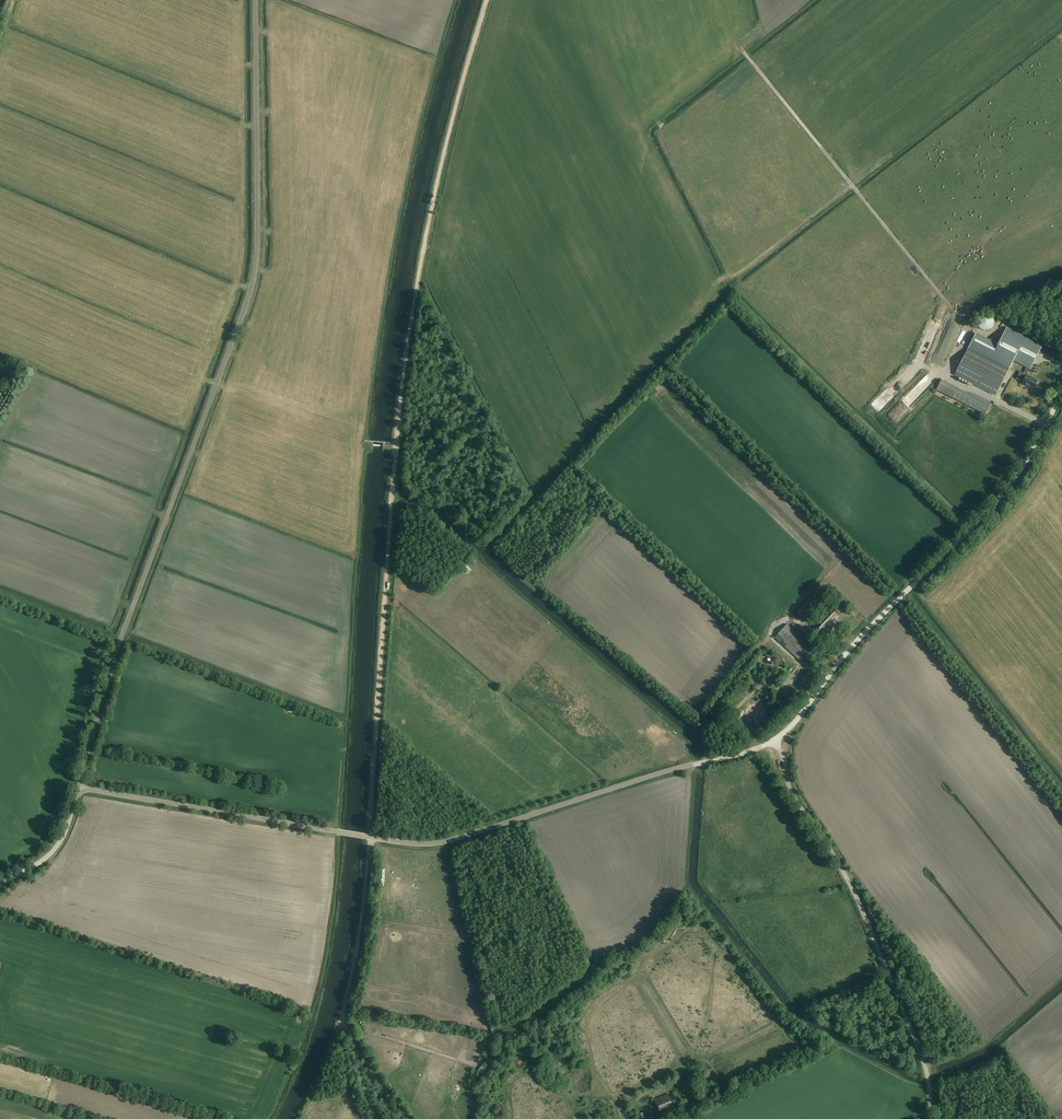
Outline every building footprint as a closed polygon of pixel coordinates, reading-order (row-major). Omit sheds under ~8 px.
[(971,303),(973,306),(982,300),(980,296),(971,303)] [(994,323),(994,321),(993,318),(992,316),(990,315),(988,314),(985,314),(983,314),(980,315),(979,317),(978,319),(977,322),(978,324),(979,327),(980,328),(983,330),(985,330),(988,330),(990,329),(992,328),(993,326),(994,323)] [(995,395),(1009,369),(1013,360),(1027,366),(1024,373),(1022,375),(1019,374),(1017,379),(1023,382),(1022,383),(1034,389),(1038,380),(1027,375),(1039,352),(1041,347),(1007,329),(999,344),(977,333),(968,349),(955,375),(995,395)] [(936,351),(943,355),(947,346),(940,343),(936,351)] [(989,402),(969,394),(939,381),(934,392),(985,413),(989,402)] [(897,384),(894,389),(900,392),(902,386),(897,384)] [(911,404),(905,399),(889,416),(895,422),(911,404)] [(796,612),(805,620),(820,604),(811,596),(796,612)] [(831,626),(840,616),(839,615),(844,610),(835,602),(812,626),(822,635),(828,628),(826,627),(829,624),(831,626)] [(775,638),(799,661),(811,648),(787,625),(775,638)] [(668,1094),(655,1100),(660,1113),(670,1108),(669,1107),(678,1103),(675,1095),(669,1097),(668,1094)]
